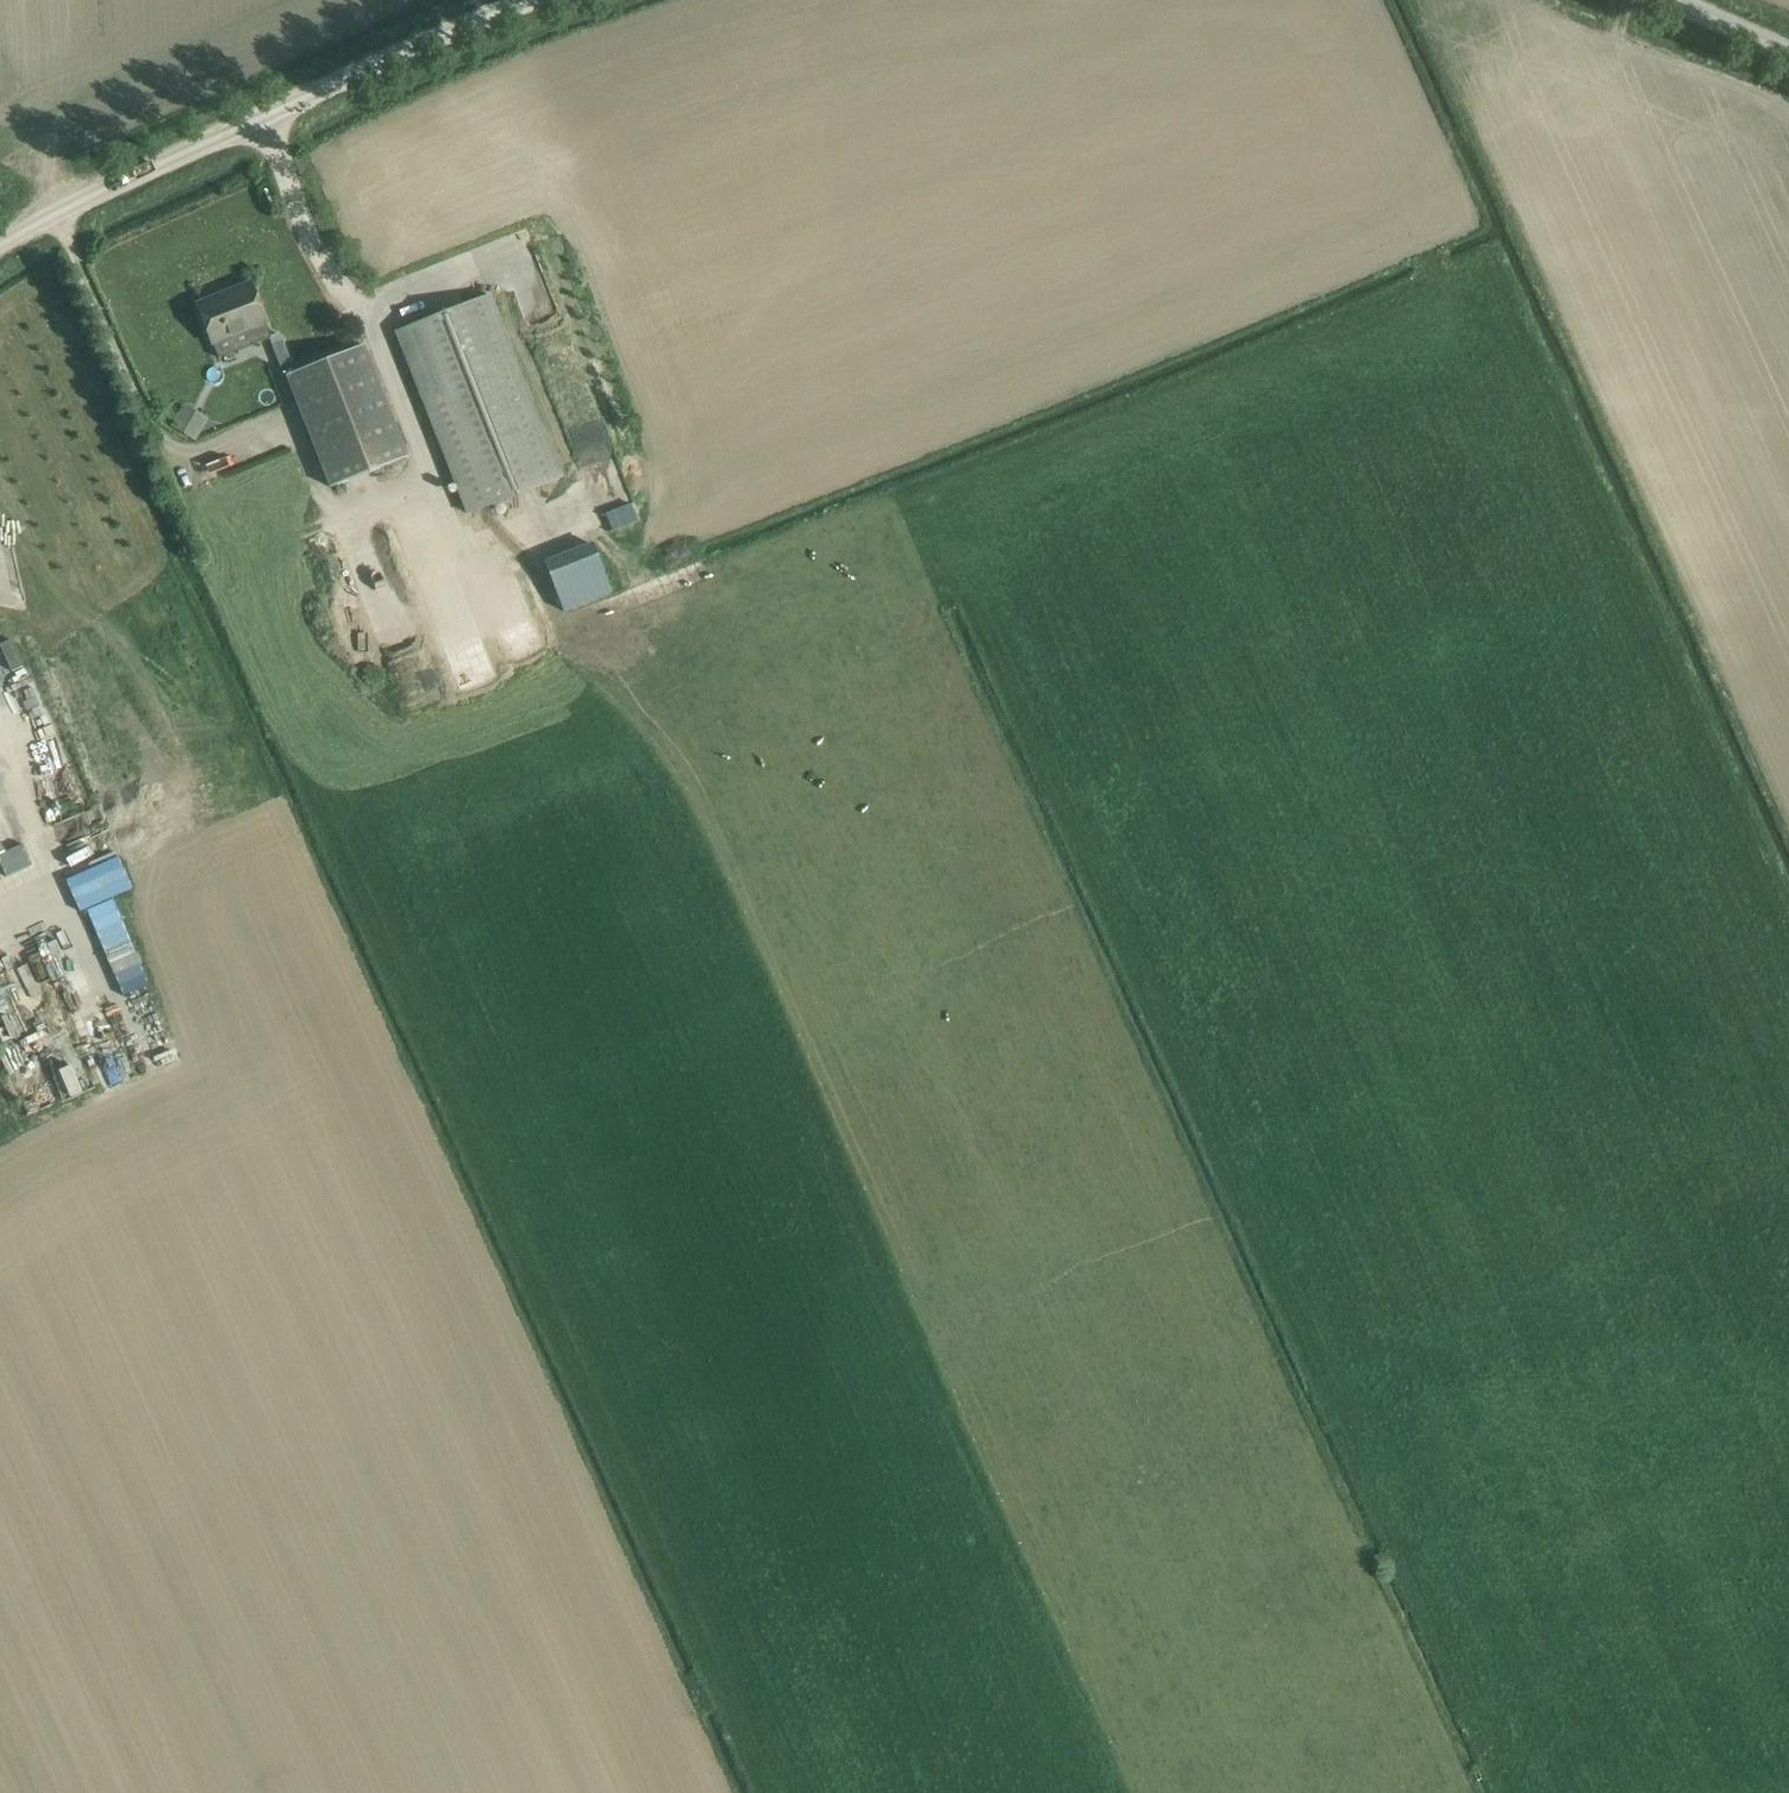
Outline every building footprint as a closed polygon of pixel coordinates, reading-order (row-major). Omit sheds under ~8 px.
[(219,358),(271,337),(265,321),(266,321),(250,283),(235,288),(237,291),(198,307),(212,342),(213,342),(219,358)] [(397,331),(468,513),(561,476),(490,294),(397,331)] [(283,340),(272,345),(281,366),(291,362),(283,340)] [(286,374),(330,487),(407,456),(363,344),(286,374)] [(183,404),(171,425),(197,439),(208,418),(183,404)] [(592,542),(544,560),(563,611),(612,593),(592,542)] [(62,836),(105,816),(99,804),(57,825),(62,836)] [(83,912),(94,936),(98,946),(127,934),(122,923),(113,897),(83,912)] [(49,970),(62,993),(82,982),(63,947),(58,950),(64,962),(49,970)]
